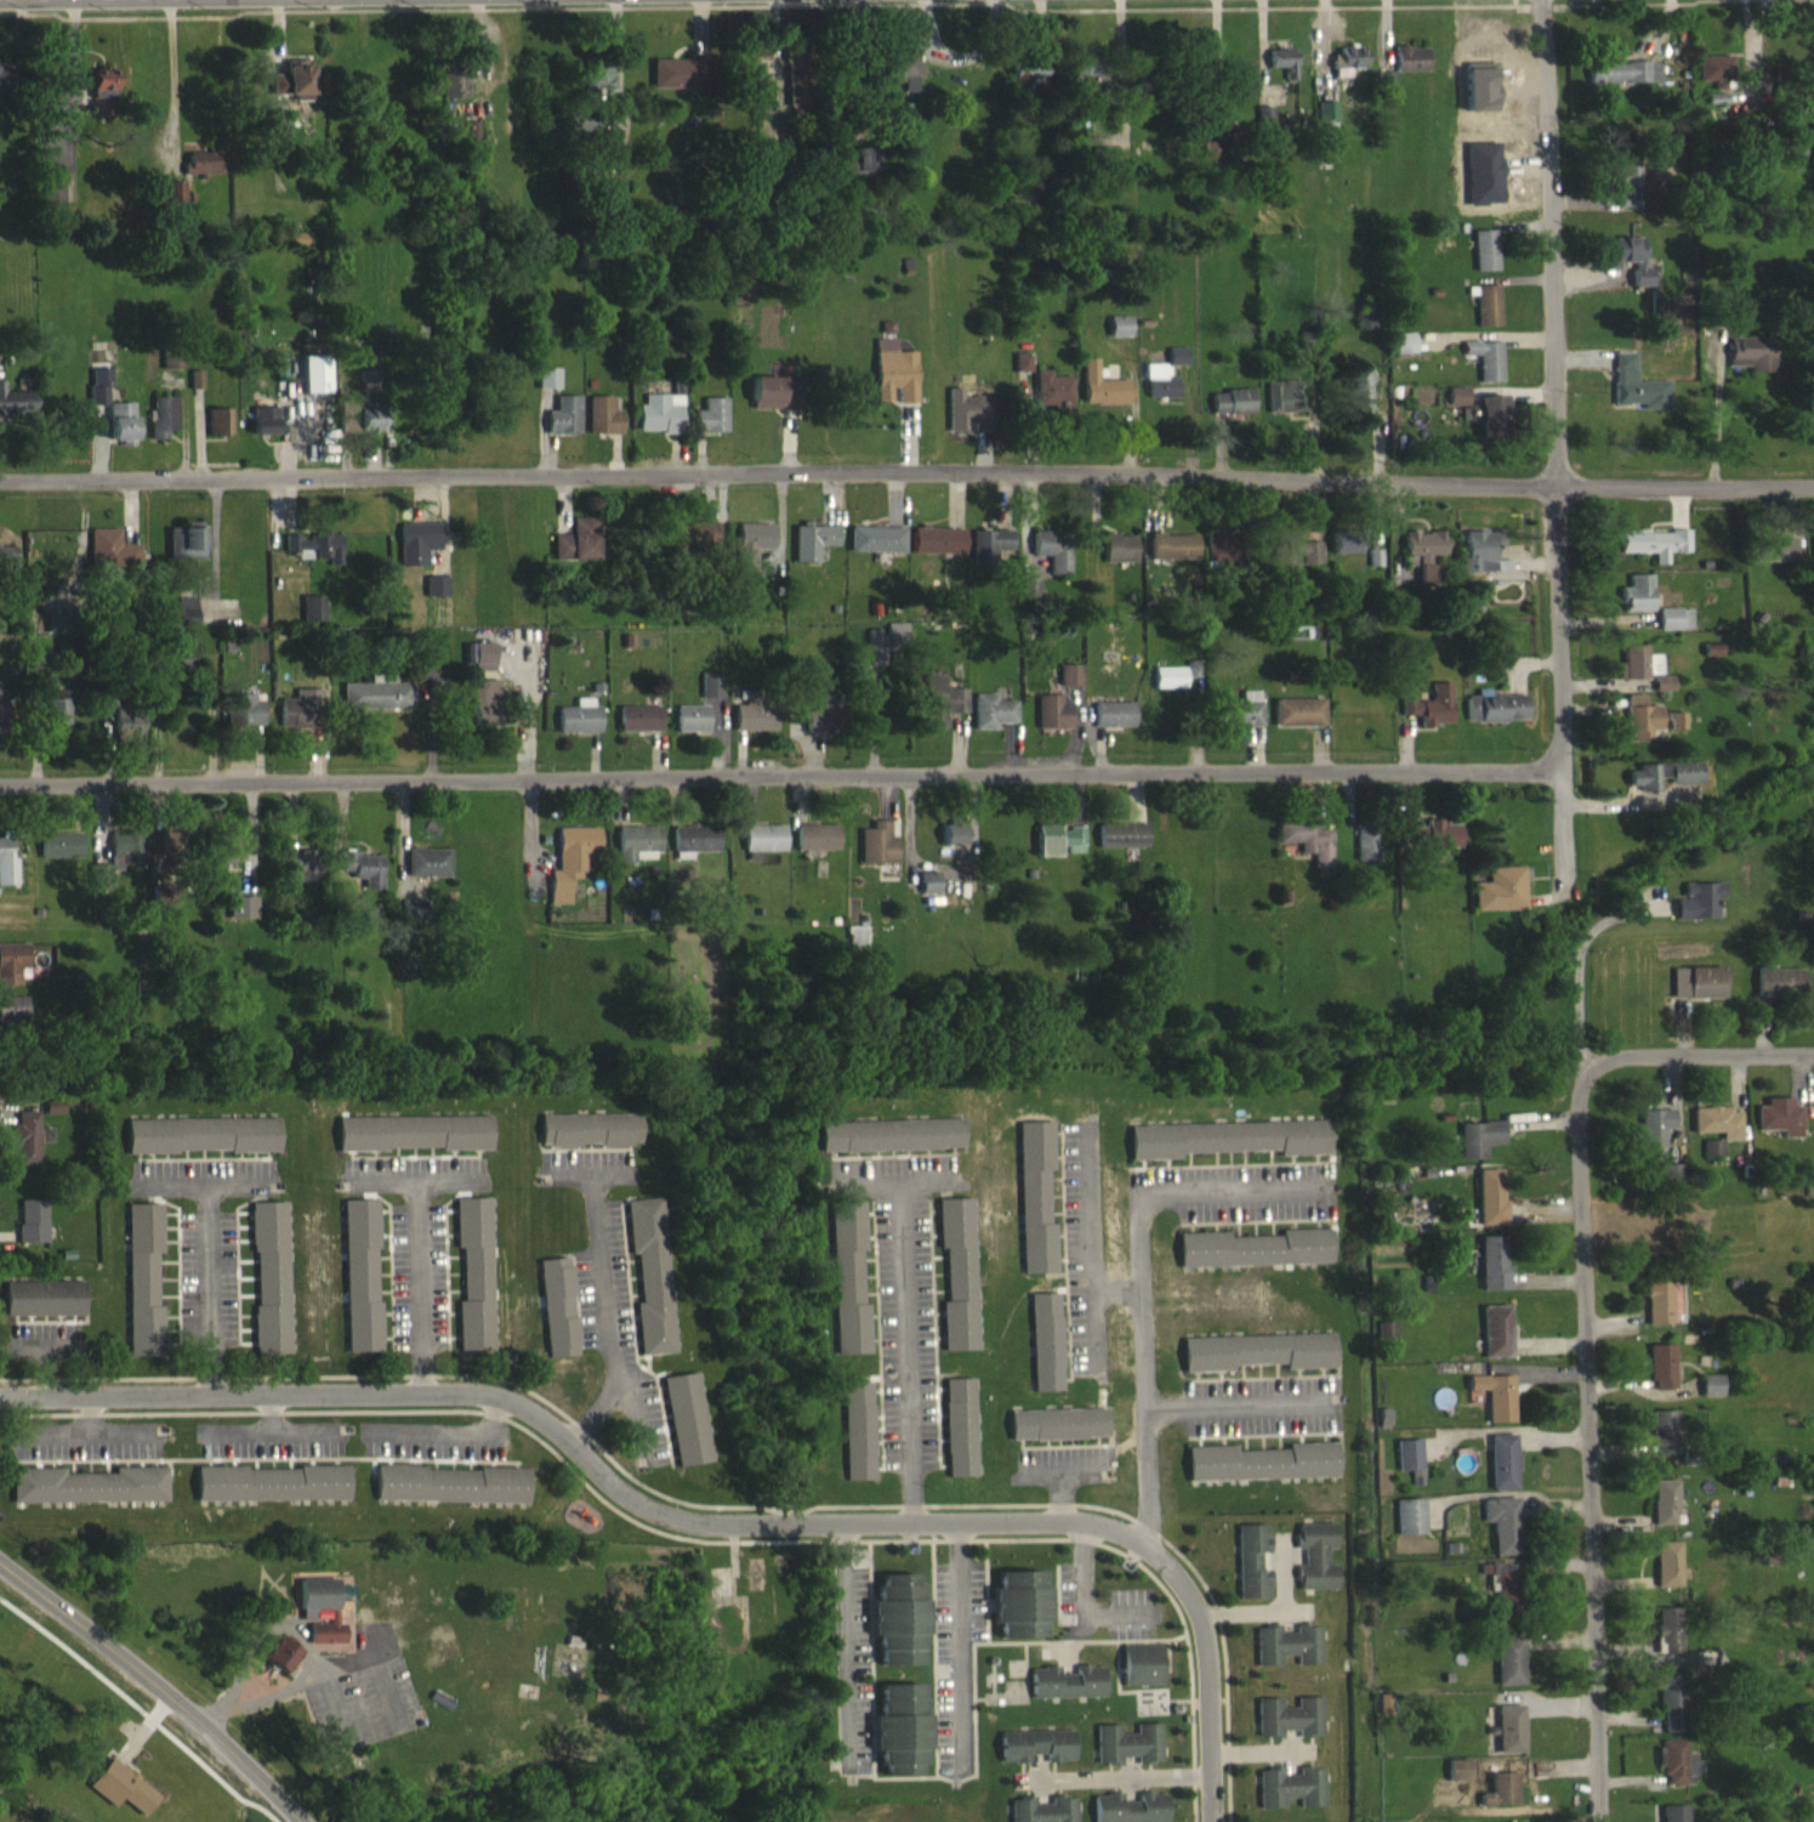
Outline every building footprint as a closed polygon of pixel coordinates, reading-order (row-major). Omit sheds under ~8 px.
[(1427,58),(1394,58),(1395,83),(1427,82),(1427,58)] [(1332,61),(1332,88),(1349,88),(1349,79),(1364,79),(1364,60),(1332,61)] [(1269,79),(1284,79),(1284,92),(1296,92),(1295,61),(1268,61),(1269,79)] [(787,117),(807,118),(808,64),(788,64),(787,117)] [(1089,64),(1064,65),(1064,88),(1099,87),(1099,68),(1089,69),(1089,64)] [(920,104),(921,67),(891,67),(891,92),(899,92),(899,104),(920,104)] [(1731,67),(1706,68),(1707,101),(1732,100),(1731,67)] [(652,68),(652,100),(710,100),(711,70),(652,68)] [(310,88),(310,71),(285,71),(285,89),(310,88)] [(1662,94),(1662,72),(1586,72),(1586,94),(1662,94)] [(763,73),(742,74),(744,106),(764,104),(763,73)] [(1011,100),(1048,99),(1047,74),(1011,75),(1011,100)] [(467,109),(466,75),(440,76),(441,110),(467,109)] [(9,104),(8,76),(0,76),(0,105),(9,104)] [(92,125),(115,125),(114,80),(91,80),(92,125)] [(1335,133),(1334,113),(1316,113),(1317,133),(1335,133)] [(1196,177),(1225,173),(1221,150),(1193,154),(1196,177)] [(846,183),(877,184),(878,158),(854,157),(854,169),(846,169),(846,183)] [(220,163),(188,164),(188,174),(183,174),(183,185),(220,185),(220,163)] [(1637,218),(1638,167),(1617,166),(1616,218),(1637,218)] [(61,178),(41,179),(42,214),(62,214),(61,178)] [(184,214),(183,193),(166,193),(166,214),(184,214)] [(1496,241),(1471,242),(1473,283),(1497,282),(1496,241)] [(1649,298),(1649,280),(1641,280),(1641,260),(1634,260),(1634,249),(1610,249),(1610,265),(1603,264),(1603,276),(1630,276),(1630,298),(1649,298)] [(1498,297),(1475,298),(1476,338),(1499,337),(1498,297)] [(1372,322),(1356,322),(1356,340),(1372,340),(1372,322)] [(1109,349),(1132,349),(1132,328),(1108,328),(1109,349)] [(1413,345),(1392,345),(1392,366),(1413,365),(1413,345)] [(1772,383),(1772,349),(1726,349),(1726,378),(1748,378),(1748,383),(1772,383)] [(916,415),(914,363),(897,363),(897,350),(874,351),(876,415),(895,415),(916,415)] [(1477,394),(1501,393),(1500,352),(1461,354),(1462,367),(1476,367),(1477,394)] [(1185,376),(1185,359),(1180,360),(1180,369),(1168,369),(1168,377),(1185,376)] [(183,380),(183,364),(163,363),(162,380),(183,380)] [(1030,383),(1030,364),(1015,365),(1015,384),(1030,383)] [(275,392),(285,392),(284,366),(274,366),(275,392)] [(327,404),(326,367),(301,368),(302,405),(327,404)] [(1097,391),(1098,370),(1083,370),(1082,416),(1131,417),(1132,392),(1097,391)] [(1148,410),(1178,409),(1178,388),(1170,388),(1170,375),(1144,376),(1144,390),(1147,390),(1148,410)] [(1369,424),(1369,378),(1351,378),(1351,424),(1369,424)] [(536,401),(558,402),(558,380),(537,379),(536,401)] [(91,417),(107,417),(107,399),(111,399),(111,380),(90,380),(91,417)] [(190,382),(190,401),(202,400),(202,381),(190,382)] [(359,402),(377,401),(377,381),(358,382),(359,402)] [(1074,388),(1050,388),(1050,382),(1035,382),(1034,418),(1073,419),(1074,388)] [(751,420),(799,421),(800,389),(752,388),(751,420)] [(31,403),(3,403),(3,392),(0,392),(0,426),(32,425),(31,403)] [(1265,393),(1265,424),(1302,423),(1301,392),(1265,393)] [(947,445),(970,445),(970,442),(991,442),(992,408),(962,408),(963,399),(948,399),(947,445)] [(1466,417),(1466,399),(1446,399),(1446,417),(1466,417)] [(1209,425),(1252,425),(1252,402),(1208,402),(1209,425)] [(638,416),(637,443),(680,445),(681,407),(644,405),(644,416),(638,416)] [(579,407),(554,407),(554,422),(546,421),(545,446),(579,446),(579,407)] [(1477,408),(1478,451),(1505,450),(1504,407),(1477,408)] [(177,409),(152,408),(151,451),(166,451),(166,442),(177,442),(177,409)] [(587,446),(621,446),(621,422),(613,422),(613,408),(588,408),(587,446)] [(726,409),(703,409),(703,422),(693,422),(694,445),(727,445),(726,409)] [(108,415),(109,452),(120,452),(120,458),(134,457),(133,414),(108,415)] [(380,444),(380,420),(357,419),(357,414),(346,414),(345,443),(380,444)] [(251,419),(252,446),(276,446),(276,418),(251,419)] [(207,420),(208,447),(232,446),(231,419),(207,420)] [(597,529),(570,529),(570,546),(552,545),(551,571),(596,571),(597,529)] [(671,534),(672,560),(718,558),(717,531),(671,534)] [(399,535),(400,577),(425,577),(425,562),(439,561),(438,534),(399,535)] [(773,535),(736,534),(735,558),(743,558),(743,571),(756,572),(756,560),(773,560),(773,535)] [(819,574),(819,557),(838,557),(838,538),(793,537),(793,573),(819,574)] [(905,539),(848,538),(847,563),(904,565),(905,539)] [(910,565),(964,566),(965,539),(911,538),(910,565)] [(1496,583),(1494,558),(1500,558),(1499,545),(1494,545),(1493,538),(1459,540),(1462,586),(1496,583)] [(168,540),(169,572),(204,571),(203,539),(168,540)] [(119,540),(89,540),(89,578),(139,579),(140,555),(119,554),(119,540)] [(969,576),(992,576),(993,567),(1012,568),(1013,543),(970,541),(969,576)] [(1207,575),(1229,574),(1228,541),(1207,541),(1207,575)] [(1031,567),(1048,568),(1047,586),(1069,586),(1070,543),(1032,542),(1031,567)] [(1688,564),(1688,543),(1619,542),(1619,564),(1655,564),(1654,576),(1666,576),(1667,564),(1688,564)] [(339,577),(339,546),(330,546),(330,543),(309,543),(309,552),(298,552),(298,546),(285,547),(285,564),(297,564),(297,570),(313,570),(328,570),(328,577),(339,577)] [(1330,544),(1330,565),(1357,565),(1357,543),(1330,544)] [(1441,597),(1441,575),(1430,576),(1430,568),(1445,567),(1444,543),(1403,544),(1404,568),(1415,568),(1417,598),(1441,597)] [(1137,545),(1102,546),(1102,574),(1138,574),(1137,545)] [(1149,546),(1149,571),(1199,570),(1199,545),(1149,546)] [(1296,554),(1296,546),(1278,546),(1279,584),(1299,583),(1299,576),(1322,575),(1321,553),(1296,554)] [(1757,573),(1795,573),(1795,548),(1757,549),(1757,573)] [(14,574),(13,558),(0,558),(0,575),(14,574)] [(1629,586),(1629,599),(1619,599),(1620,612),(1624,612),(1624,623),(1652,622),(1651,586),(1629,586)] [(447,588),(425,588),(425,608),(446,608),(447,588)] [(1039,589),(1019,590),(1019,609),(1040,609),(1039,589)] [(301,633),(323,633),(323,607),(301,607),(301,633)] [(173,633),(195,634),(195,610),(174,609),(173,633)] [(46,643),(71,644),(71,618),(47,617),(46,643)] [(1691,620),(1659,620),(1659,641),(1692,641),(1691,620)] [(885,676),(885,661),(906,661),(905,634),(883,635),(883,640),(866,641),(867,676),(885,676)] [(494,653),(463,654),(464,681),(494,680),(494,653)] [(1661,689),(1660,666),(1646,667),(1646,656),(1623,657),(1623,674),(1617,674),(1618,690),(1661,689)] [(48,663),(30,663),(30,680),(49,680),(48,663)] [(1153,679),(1153,700),(1187,699),(1187,690),(1199,690),(1198,673),(1185,673),(1185,679),(1153,679)] [(1058,698),(1082,697),(1081,676),(1057,676),(1058,698)] [(340,695),(341,721),(410,720),(410,694),(393,694),(393,686),(369,686),(370,695),(340,695)] [(700,709),(721,709),(720,686),(699,686),(700,709)] [(966,724),(966,700),(943,700),(943,687),(926,687),(927,741),(944,741),(944,724),(966,724)] [(1655,703),(1673,702),(1673,688),(1654,688),(1655,703)] [(497,691),(471,692),(472,736),(498,735),(497,691)] [(1398,711),(1399,728),(1418,727),(1418,738),(1450,737),(1449,694),(1428,695),(1429,710),(1398,711)] [(46,702),(46,737),(67,737),(66,702),(46,702)] [(116,716),(115,702),(103,702),(104,746),(142,746),(142,724),(126,724),(126,716),(116,716)] [(732,716),(733,742),(774,741),(773,713),(764,713),(764,702),(743,702),(743,716),(732,716)] [(1261,703),(1241,702),(1241,713),(1223,712),(1222,738),(1260,739),(1261,703)] [(261,705),(228,706),(228,737),(261,737),(261,705)] [(1016,712),(995,712),(995,705),(972,706),(972,741),(996,741),(996,735),(1016,734),(1016,712)] [(804,723),(805,742),(838,741),(836,706),(819,706),(820,723),(804,723)] [(1071,739),(1070,706),(1035,707),(1036,741),(1071,739)] [(1524,706),(1464,707),(1464,734),(1525,733),(1524,706)] [(1659,742),(1659,718),(1645,717),(1645,707),(1626,706),(1626,749),(1650,749),(1650,742),(1659,742)] [(279,710),(280,740),(318,739),(317,709),(279,710)] [(599,744),(598,718),(591,718),(591,709),(573,710),(573,718),(555,718),(556,744),(599,744)] [(1323,710),(1271,711),(1272,739),(1324,738),(1323,710)] [(1093,739),(1136,738),(1136,713),(1093,714),(1093,739)] [(660,717),(617,717),(617,743),(660,743),(660,717)] [(674,743),(707,743),(707,717),(674,717),(674,743)] [(1637,775),(1637,782),(1627,783),(1628,797),(1638,797),(1638,803),(1657,802),(1657,789),(1669,789),(1669,795),(1700,794),(1700,774),(1637,775)] [(1456,858),(1457,836),(1444,836),(1444,831),(1424,831),(1424,837),(1401,837),(1401,858),(1456,858)] [(897,875),(897,832),(871,832),(871,840),(859,840),(859,876),(897,875)] [(1330,879),(1330,841),(1314,841),(1314,833),(1277,832),(1277,854),(1298,854),(1298,865),(1313,866),(1313,879),(1330,879)] [(1098,860),(1124,860),(1124,872),(1136,871),(1136,860),(1149,860),(1148,834),(1098,835),(1098,860)] [(1355,873),(1377,873),(1377,834),(1354,834),(1355,873)] [(219,872),(237,871),(236,835),(218,836),(219,872)] [(942,858),(967,857),(966,835),(941,836),(942,858)] [(839,861),(838,836),(795,837),(795,862),(839,861)] [(1084,839),(1060,840),(1060,836),(1036,836),(1036,868),(1064,868),(1064,864),(1084,864),(1084,839)] [(672,837),(672,870),(691,870),(691,864),(717,863),(717,837),(672,837)] [(785,862),(785,837),(742,837),(743,863),(785,862)] [(659,838),(616,838),(617,875),(636,875),(636,867),(659,867),(659,838)] [(598,839),(556,840),(556,882),(548,882),(548,915),(570,915),(570,891),(579,891),(579,883),(591,883),(591,863),(599,863),(598,839)] [(141,870),(142,843),(110,841),(109,869),(141,870)] [(180,843),(158,843),(159,866),(181,865),(180,843)] [(80,845),(40,844),(39,869),(79,869),(80,845)] [(0,849),(0,896),(16,896),(15,868),(9,868),(9,849),(0,849)] [(406,888),(448,889),(448,861),(406,860),(406,888)] [(353,867),(353,861),(339,861),(338,883),(352,883),(352,890),(363,890),(363,900),(380,901),(380,867),(353,867)] [(317,894),(318,862),(288,862),(287,894),(317,894)] [(1523,921),(1522,893),(1528,892),(1527,877),(1487,879),(1487,893),(1472,894),(1473,922),(1523,921)] [(940,905),(941,884),(920,883),(919,905),(940,905)] [(1681,895),(1681,910),(1674,910),(1674,931),(1715,930),(1715,911),(1722,911),(1722,894),(1681,895)] [(227,931),(255,930),(254,908),(227,908),(227,931)] [(847,939),(847,958),(867,957),(866,938),(847,939)] [(18,980),(27,979),(26,955),(0,956),(0,997),(19,996),(18,980)] [(1672,978),(1671,1009),(1724,1010),(1725,979),(1672,978)] [(1804,981),(1757,980),(1756,1008),(1803,1008),(1804,981)] [(0,1008),(0,1036),(26,1036),(26,1007),(0,1008)] [(1756,1142),(1783,1142),(1783,1149),(1802,1149),(1801,1117),(1793,1117),(1793,1109),(1765,1109),(1766,1118),(1756,1118),(1756,1142)] [(44,1125),(63,1124),(63,1112),(44,1112),(44,1125)] [(1692,1119),(1692,1145),(1721,1144),(1721,1153),(1741,1152),(1740,1124),(1731,1124),(1730,1118),(1692,1119)] [(1664,1140),(1674,1140),(1673,1121),(1640,1122),(1641,1159),(1665,1158),(1664,1140)] [(38,1123),(16,1123),(17,1135),(12,1135),(13,1178),(40,1177),(39,1154),(52,1154),(52,1140),(39,1140),(38,1123)] [(538,1127),(539,1159),(637,1157),(637,1125),(538,1127)] [(337,1129),(338,1162),(489,1161),(489,1127),(337,1129)] [(278,1163),(278,1129),(126,1131),(126,1165),(278,1163)] [(962,1161),(961,1130),(818,1134),(819,1164),(962,1161)] [(1129,1137),(1130,1172),(1179,1171),(1179,1165),(1278,1162),(1278,1168),(1327,1167),(1326,1132),(1129,1137)] [(1017,1134),(1022,1286),(1056,1284),(1055,1235),(1049,1235),(1048,1182),(1053,1182),(1052,1133),(1017,1134)] [(1461,1172),(1486,1171),(1485,1156),(1503,1156),(1503,1134),(1460,1134),(1461,1172)] [(1721,1152),(1703,1152),(1703,1169),(1722,1169),(1721,1152)] [(1683,1175),(1660,1176),(1661,1200),(1684,1199),(1683,1175)] [(1504,1181),(1477,1181),(1479,1238),(1505,1237),(1504,1181)] [(457,1210),(460,1363),(493,1362),(490,1209),(457,1210)] [(672,1365),(660,1210),(624,1212),(628,1266),(633,1265),(641,1367),(672,1365)] [(976,1361),(972,1210),(937,1211),(938,1260),(944,1260),(945,1313),(940,1314),(942,1363),(976,1361)] [(46,1211),(18,1211),(19,1255),(46,1254),(46,1211)] [(342,1212),(346,1364),(379,1364),(376,1211),(342,1212)] [(829,1214),(832,1366),(868,1365),(866,1316),(861,1316),(860,1263),(864,1263),(863,1213),(829,1214)] [(251,1214),(254,1367),(288,1366),(286,1214),(251,1214)] [(161,1216),(127,1215),(126,1368),(161,1368),(161,1317),(155,1317),(156,1264),(161,1264),(161,1216)] [(1179,1279),(1331,1275),(1330,1240),(1280,1242),(1281,1247),(1228,1249),(1228,1244),(1178,1245),(1179,1279)] [(1481,1302),(1507,1301),(1506,1247),(1480,1248),(1481,1302)] [(545,1370),(577,1367),(570,1269),(538,1272),(545,1370)] [(1670,1335),(1669,1291),(1644,1291),(1645,1336),(1670,1335)] [(1671,1334),(1682,1334),(1681,1292),(1670,1292),(1671,1334)] [(4,1294),(4,1328),(83,1327),(82,1293),(4,1294)] [(1060,1403),(1059,1305),(1029,1305),(1030,1403),(1060,1403)] [(1510,1369),(1509,1317),(1481,1317),(1482,1370),(1510,1369)] [(1393,1349),(1394,1334),(1377,1334),(1376,1349),(1393,1349)] [(1182,1349),(1182,1384),(1232,1383),(1232,1378),(1284,1376),(1284,1381),(1334,1380),(1333,1346),(1182,1349)] [(1672,1356),(1649,1356),(1650,1401),(1672,1401),(1672,1356)] [(710,1473),(695,1384),(660,1389),(676,1479),(710,1473)] [(1720,1409),(1721,1386),(1700,1386),(1700,1408),(1720,1409)] [(1486,1435),(1512,1434),(1511,1387),(1467,1388),(1467,1402),(1486,1401),(1486,1435)] [(945,1489),(975,1488),(972,1390),(942,1391),(945,1489)] [(841,1394),(842,1492),(871,1492),(870,1394),(841,1394)] [(1007,1423),(1008,1453),(1106,1450),(1105,1420),(1007,1423)] [(1652,1466),(1675,1466),(1673,1422),(1650,1423),(1652,1466)] [(1514,1447),(1489,1447),(1489,1502),(1515,1502),(1514,1447)] [(1396,1483),(1420,1482),(1419,1451),(1396,1452),(1396,1483)] [(1337,1454),(1287,1455),(1287,1461),(1235,1463),(1235,1457),(1185,1458),(1186,1493),(1338,1489),(1337,1454)] [(194,1480),(195,1513),(346,1512),(346,1478),(194,1480)] [(526,1481),(375,1478),(374,1512),(525,1515),(526,1481)] [(12,1515),(166,1513),(166,1479),(113,1479),(113,1485),(64,1485),(64,1480),(11,1480),(12,1515)] [(1674,1492),(1652,1492),(1653,1537),(1676,1536),(1674,1492)] [(1422,1510),(1394,1511),(1396,1547),(1424,1545),(1422,1510)] [(1491,1534),(1492,1567),(1518,1566),(1517,1510),(1481,1511),(1482,1534),(1491,1534)] [(1336,1601),(1336,1575),(1326,1576),(1325,1560),(1335,1560),(1335,1535),(1295,1536),(1296,1562),(1303,1562),(1304,1578),(1296,1578),(1297,1602),(1336,1601)] [(1235,1537),(1237,1611),(1268,1610),(1268,1582),(1259,1583),(1258,1564),(1267,1564),(1266,1536),(1235,1537)] [(1656,1599),(1680,1598),(1679,1553),(1655,1554),(1656,1599)] [(1042,1650),(1042,1633),(1048,1633),(1047,1598),(1041,1599),(1040,1583),(996,1584),(997,1599),(990,1599),(991,1634),(997,1634),(998,1651),(1042,1650)] [(1495,1584),(1494,1630),(1516,1630),(1517,1583),(1503,1583),(1503,1584),(1495,1584)] [(919,1677),(919,1646),(925,1646),(925,1611),(916,1611),(916,1586),(876,1586),(876,1612),(869,1612),(869,1646),(876,1646),(876,1677),(919,1677)] [(298,1591),(299,1622),(327,1622),(328,1635),(309,1636),(309,1655),(344,1655),(343,1635),(353,1635),(352,1619),(386,1619),(385,1603),(352,1604),(352,1615),(337,1616),(337,1590),(298,1591)] [(1679,1620),(1655,1620),(1656,1665),(1680,1665),(1679,1620)] [(1256,1678),(1280,1677),(1280,1668),(1297,1667),(1297,1677),(1321,1676),(1320,1637),(1296,1637),(1296,1644),(1279,1645),(1279,1638),(1255,1638),(1256,1678)] [(298,1662),(274,1647),(260,1670),(284,1685),(298,1662)] [(1496,1697),(1523,1697),(1522,1648),(1495,1649),(1496,1697)] [(1120,1657),(1121,1698),(1161,1697),(1160,1656),(1120,1657)] [(1029,1679),(1030,1710),(1103,1709),(1102,1678),(1073,1678),(1073,1687),(1057,1687),(1057,1679),(1029,1679)] [(1661,1745),(1685,1745),(1684,1686),(1660,1686),(1661,1745)] [(920,1787),(919,1761),(928,1761),(927,1726),(921,1726),(919,1695),(876,1696),(878,1727),(871,1727),(872,1762),(880,1762),(881,1788),(920,1787)] [(1256,1710),(1257,1750),(1281,1749),(1281,1742),(1298,1742),(1299,1749),(1322,1748),(1321,1709),(1297,1709),(1297,1719),(1281,1720),(1281,1710),(1256,1710)] [(1498,1766),(1523,1765),(1522,1717),(1497,1717),(1498,1766)] [(1094,1737),(1095,1777),(1120,1776),(1120,1769),(1136,1769),(1136,1775),(1160,1775),(1159,1736),(1135,1736),(1135,1746),(1119,1746),(1119,1736),(1094,1737)] [(998,1744),(999,1775),(1028,1774),(1027,1766),(1045,1765),(1045,1774),(1073,1773),(1072,1742),(998,1744)] [(1694,1765),(1684,1765),(1684,1751),(1657,1751),(1657,1778),(1663,1778),(1663,1796),(1694,1796),(1694,1765)] [(109,1769),(86,1799),(113,1818),(119,1810),(135,1821),(147,1821),(159,1806),(109,1769)] [(1469,1772),(1448,1772),(1448,1793),(1469,1793),(1469,1772)] [(1517,1796),(1523,1796),(1522,1778),(1516,1778),(1516,1784),(1490,1785),(1491,1805),(1480,1805),(1481,1818),(1517,1817),(1517,1796)] [(1259,1820),(1283,1820),(1283,1810),(1300,1810),(1300,1819),(1324,1819),(1324,1779),(1299,1780),(1299,1787),(1282,1787),(1282,1781),(1258,1781),(1259,1820)] [(1166,1805),(1138,1805),(1138,1814),(1120,1814),(1120,1806),(1092,1807),(1093,1821),(1167,1821),(1166,1805)] [(1074,1808),(1049,1809),(1049,1816),(1033,1816),(1033,1811),(1009,1811),(1009,1821),(1075,1821),(1074,1808)]
